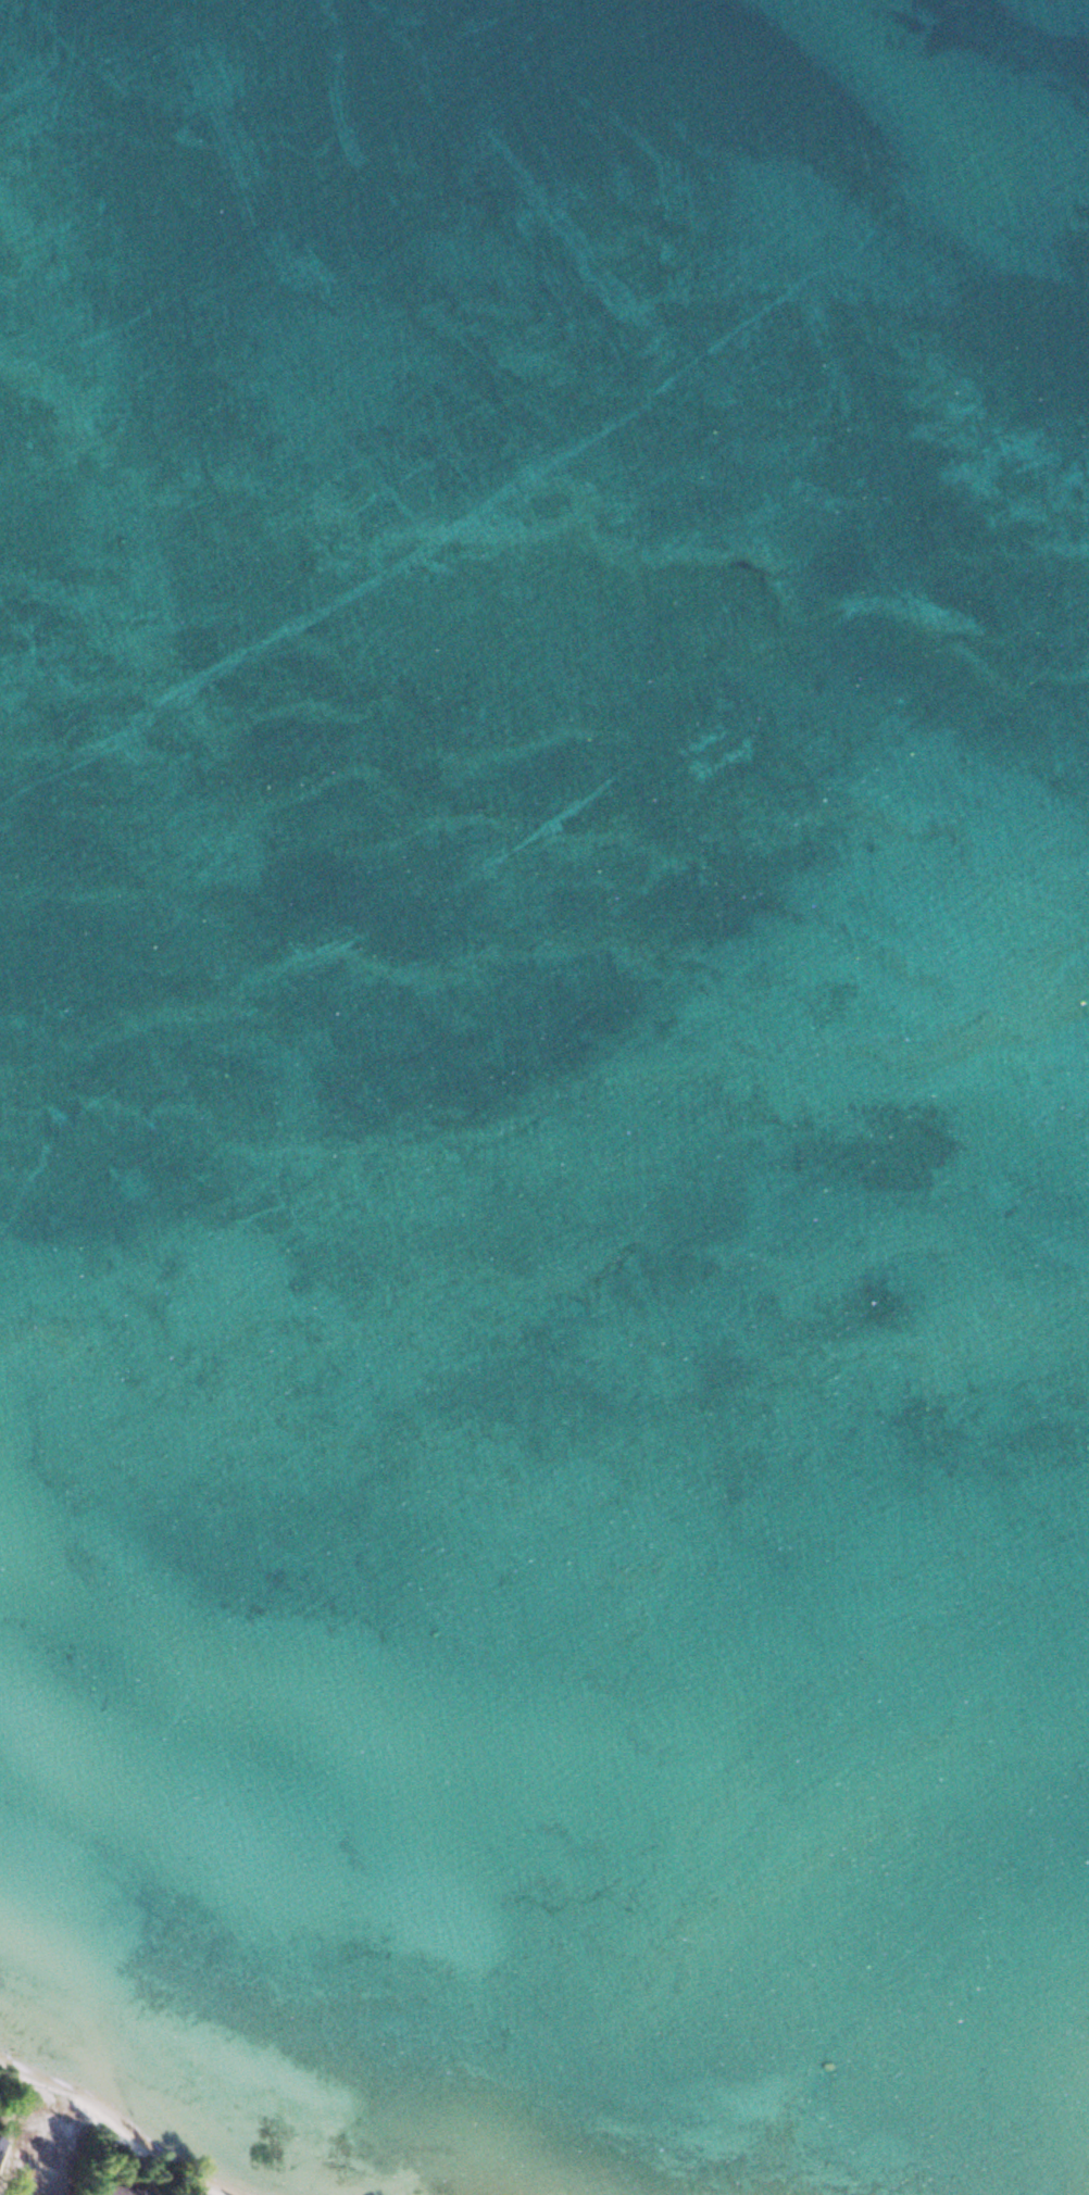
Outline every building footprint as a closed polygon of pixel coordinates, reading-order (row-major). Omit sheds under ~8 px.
[(151,2188),(101,2181),(99,2194),(150,2194),(151,2188)]
